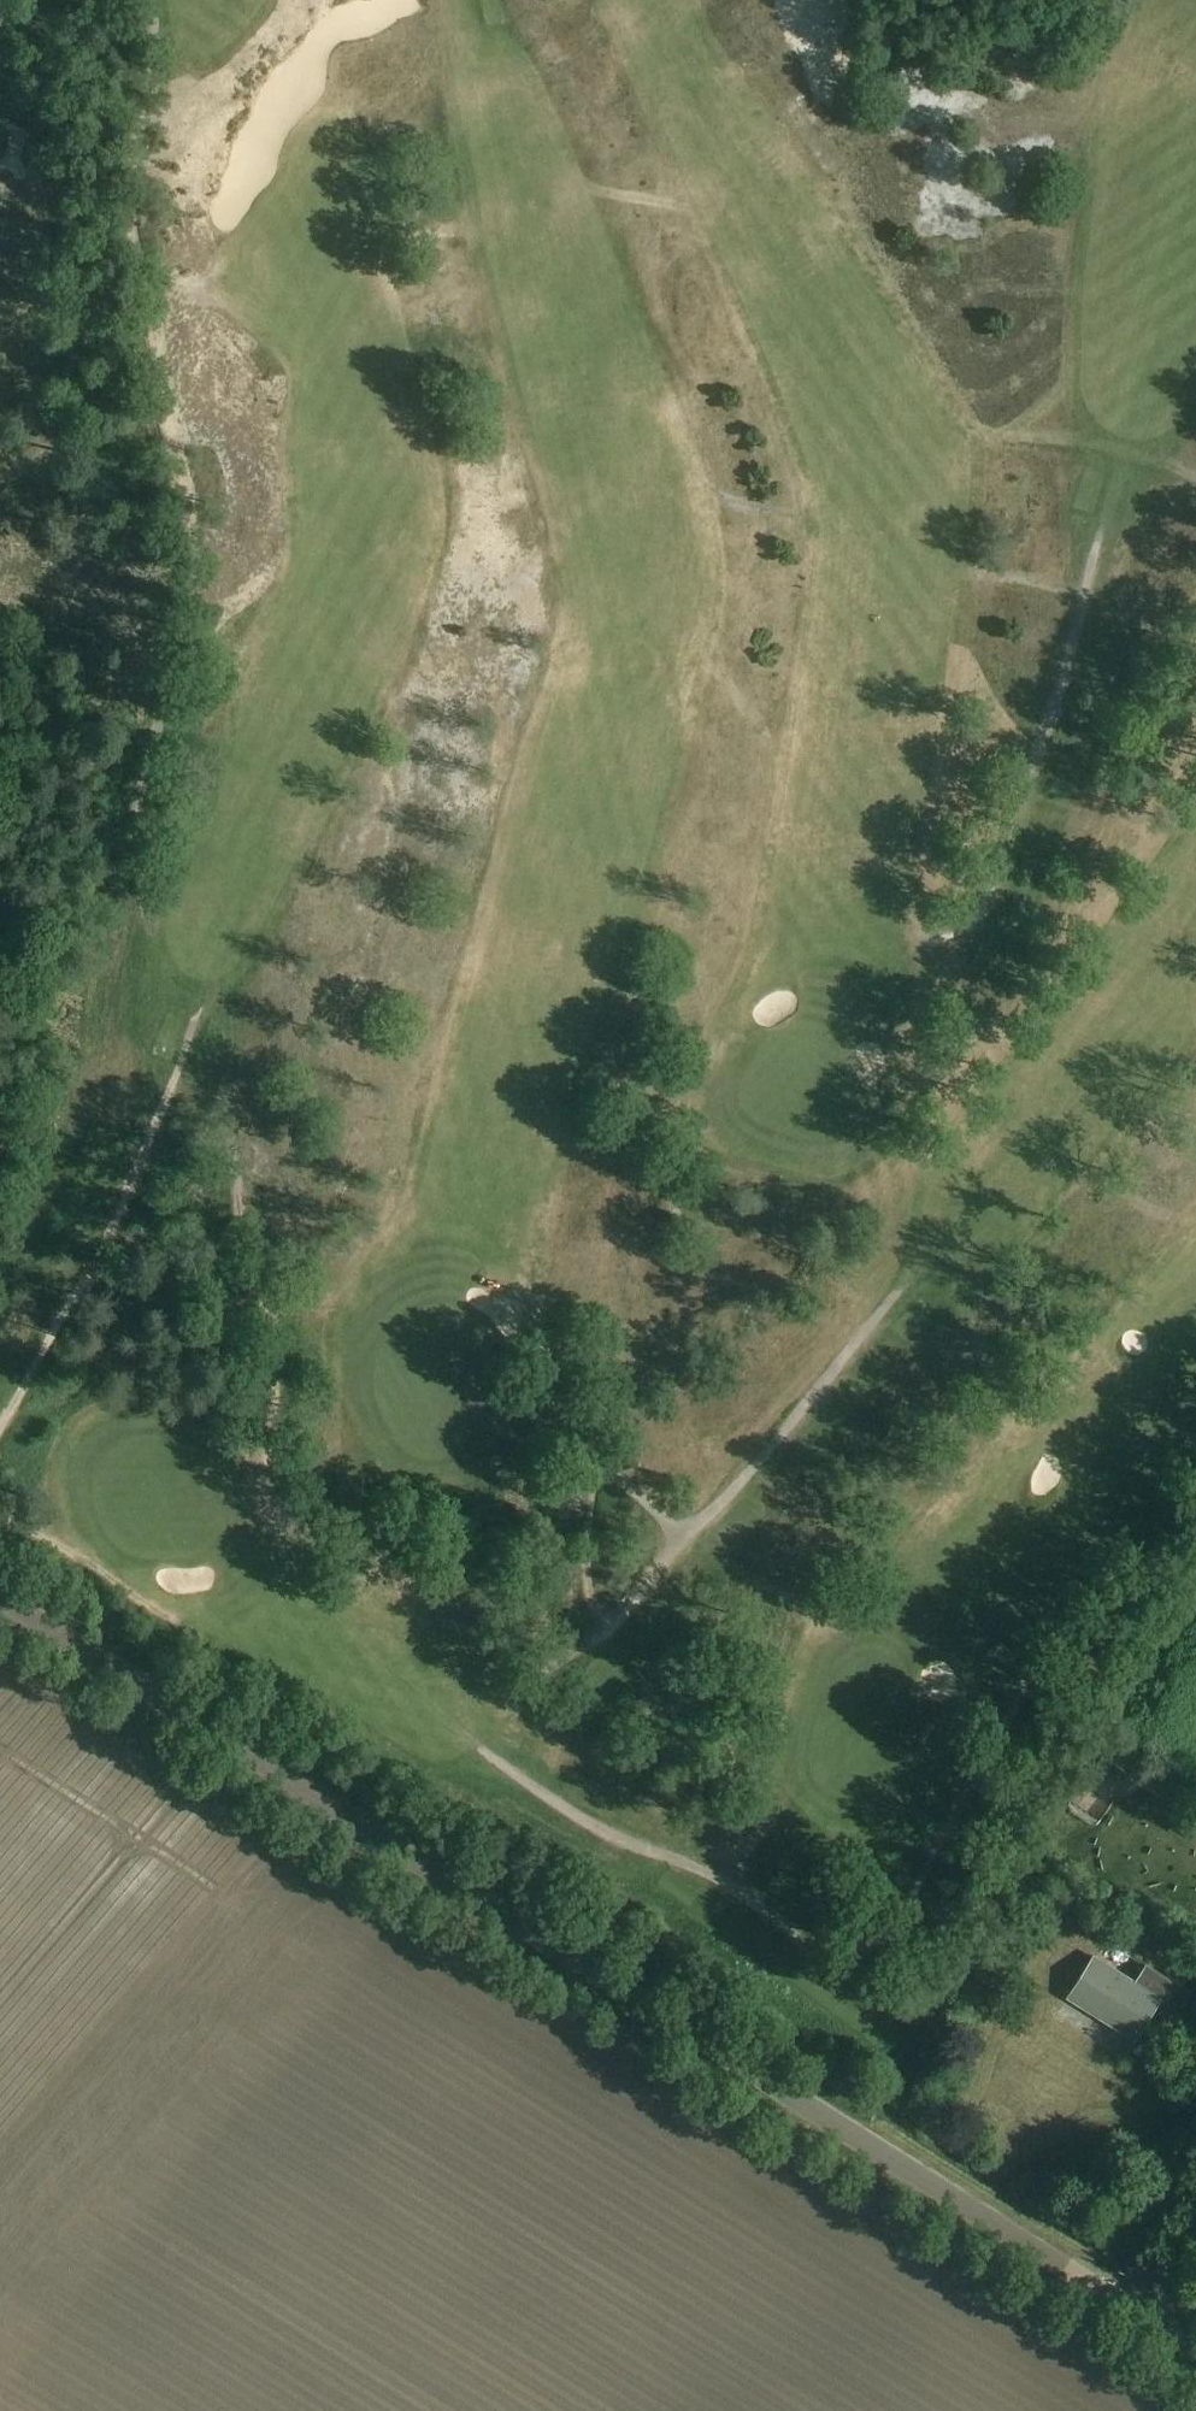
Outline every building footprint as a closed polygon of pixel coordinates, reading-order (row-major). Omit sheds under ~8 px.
[(947,1752),(946,1726),(925,1726),(926,1753),(947,1752)] [(1136,1983),(1094,1957),(1068,1998),(1134,2039),(1159,1998),(1177,2009),(1187,1993),(1146,1967),(1136,1983)]
